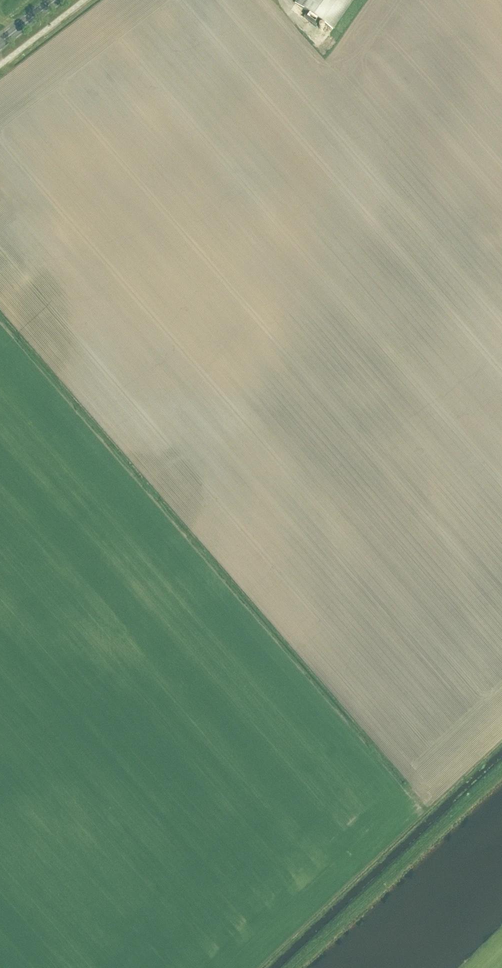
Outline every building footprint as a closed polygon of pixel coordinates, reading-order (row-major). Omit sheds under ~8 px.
[(295,6),(308,14),(304,20),(316,28),(320,23),(333,32),(355,0),(299,0),(295,6)]
